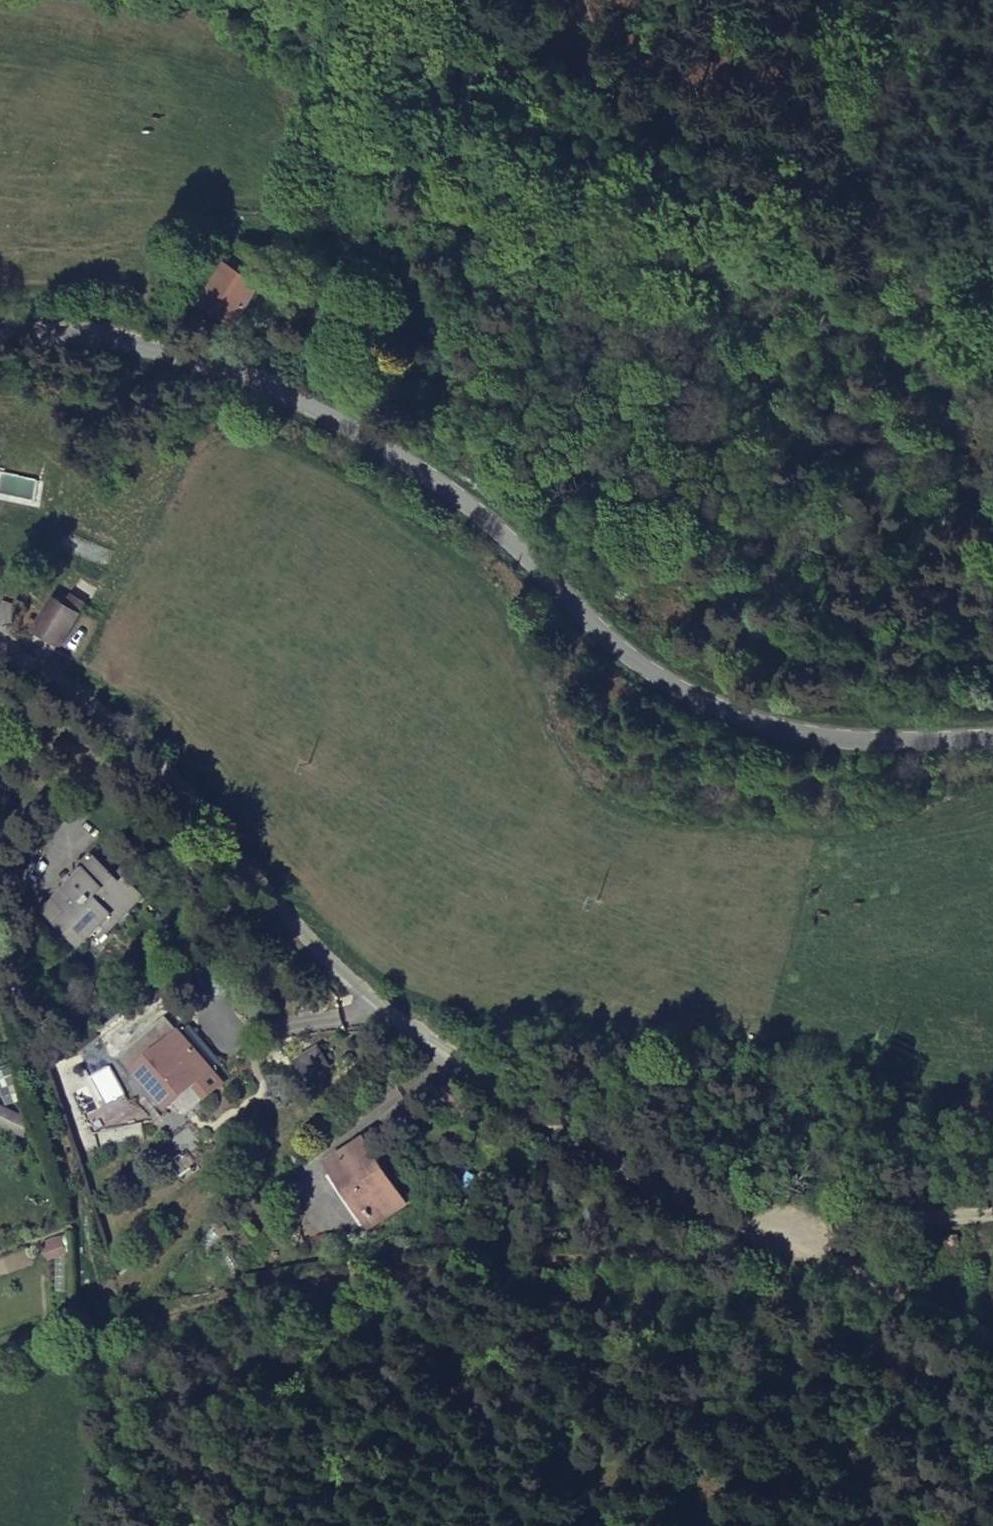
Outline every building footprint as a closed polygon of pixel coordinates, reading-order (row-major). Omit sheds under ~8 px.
[(232,324),(269,263),(235,241),(197,303),(232,324)] [(65,650),(87,608),(72,600),(66,609),(57,605),(40,637),(65,650)] [(71,889),(79,897),(107,870),(124,886),(135,875),(110,851),(71,889)] [(107,870),(79,897),(56,920),(89,955),(110,935),(115,939),(152,904),(148,901),(137,889),(143,883),(135,875),(124,886),(107,870)] [(137,889),(148,901),(155,895),(143,883),(137,889)] [(218,1069),(188,1034),(134,1080),(163,1116),(200,1085),(211,1098),(223,1088),(212,1075),(218,1069)] [(0,1107),(0,1128),(7,1132),(16,1116),(0,1107)] [(403,1205),(357,1139),(326,1159),(370,1225),(403,1205)] [(962,1236),(947,1237),(946,1250),(962,1250),(962,1236)]
